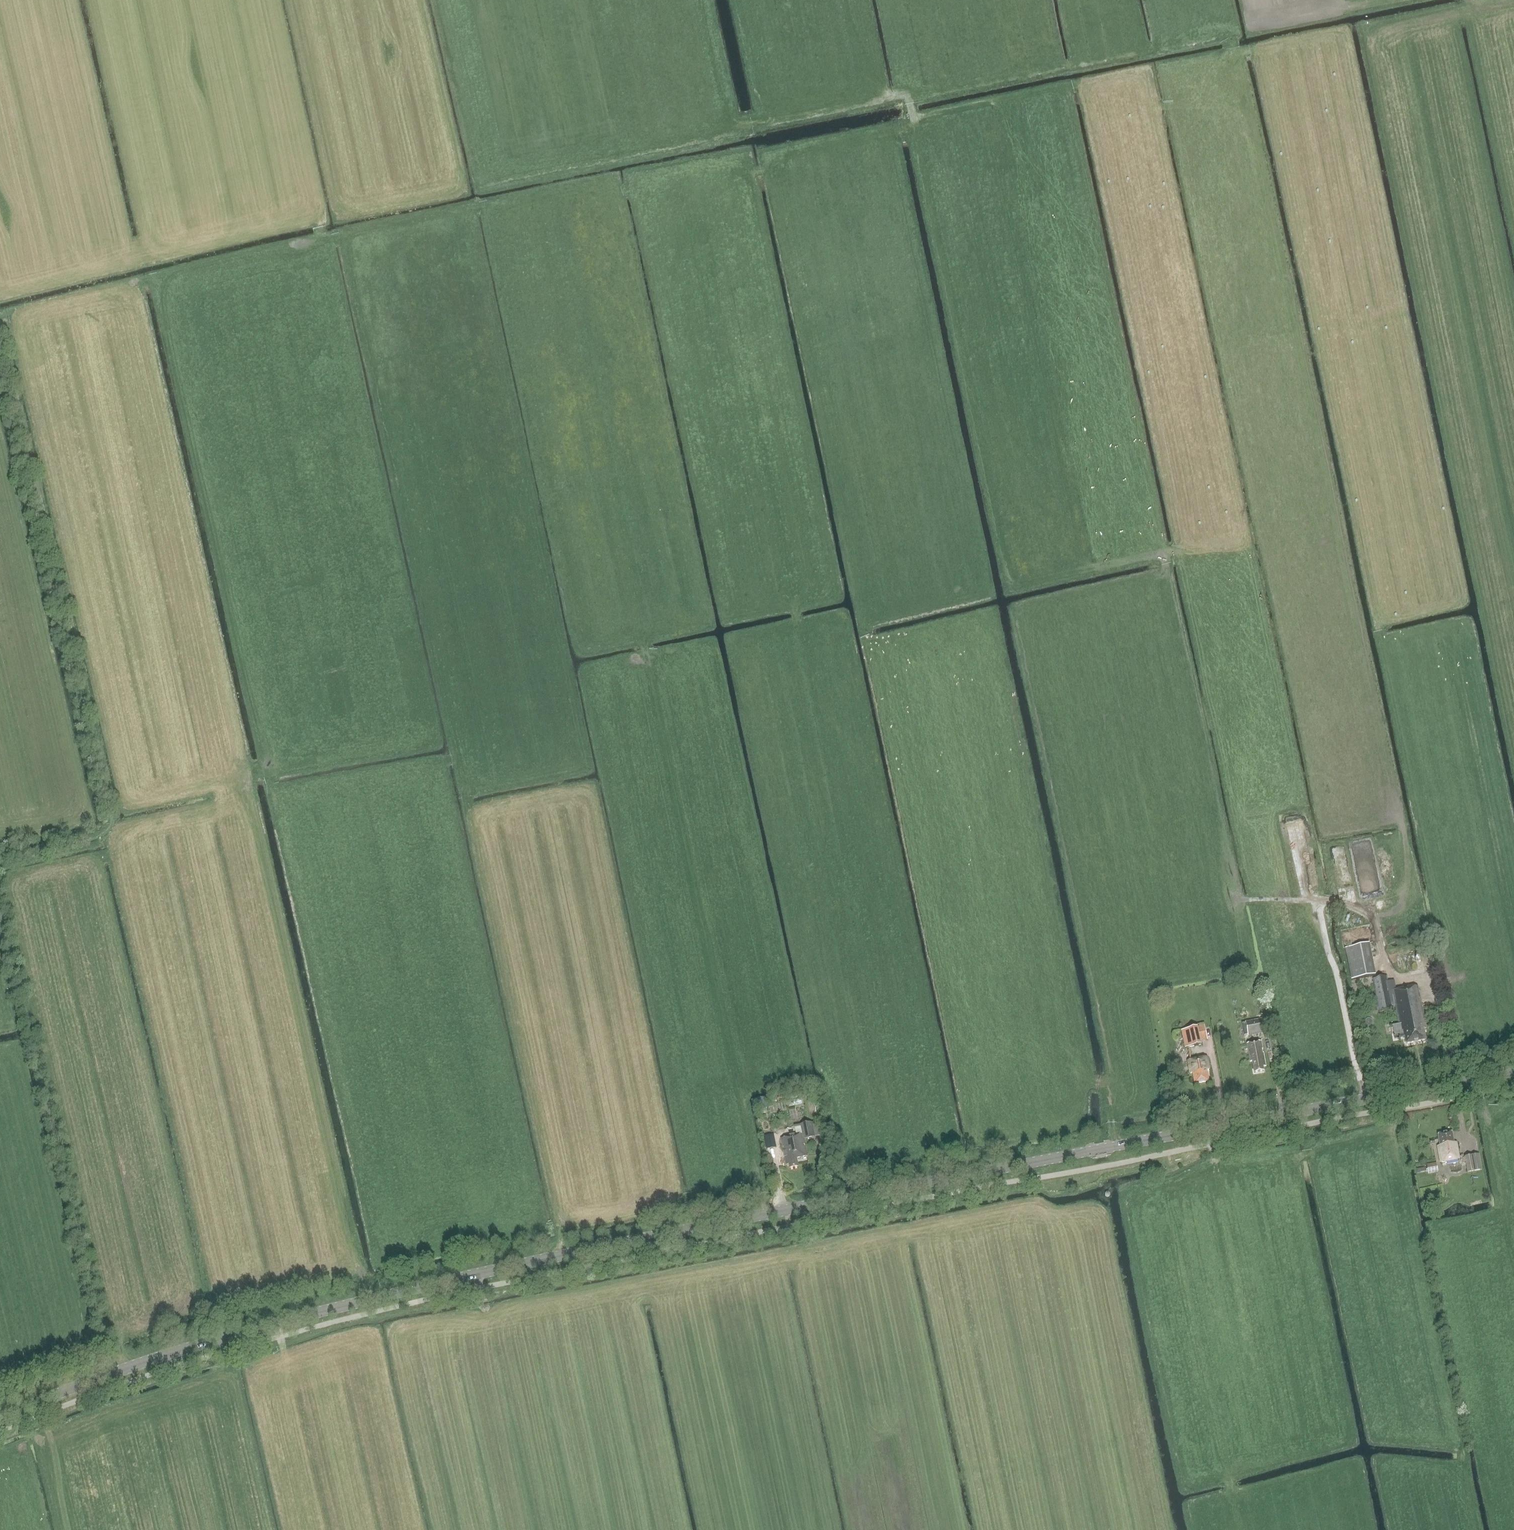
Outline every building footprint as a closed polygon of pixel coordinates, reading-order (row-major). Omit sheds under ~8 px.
[(1376,975),(1370,943),(1345,948),(1351,980),(1376,975)] [(1403,1032),(1403,1033),(1399,1034),(1398,1026),(1392,1028),(1394,1039),(1405,1037),(1406,1044),(1426,1040),(1424,1029),(1426,1028),(1418,986),(1396,990),(1395,980),(1389,981),(1388,977),(1373,979),(1375,990),(1370,991),(1374,1012),(1379,1011),(1380,1014),(1394,1011),(1393,1006),(1396,1005),(1401,1032),(1403,1032)] [(1248,1035),(1267,1032),(1265,1019),(1246,1023),(1242,1024),(1244,1036),(1248,1035)] [(1186,1048),(1201,1045),(1198,1028),(1182,1031),(1186,1048)] [(1262,1049),(1261,1042),(1247,1045),(1251,1063),(1252,1062),(1255,1073),(1264,1071),(1263,1067),(1266,1067),(1263,1053),(1262,1054),(1261,1050),(1262,1049)] [(1194,1084),(1209,1081),(1207,1070),(1209,1070),(1207,1058),(1188,1062),(1190,1074),(1192,1073),(1194,1084)] [(751,1101),(754,1111),(768,1107),(765,1097),(751,1101)] [(805,1139),(816,1137),(813,1123),(795,1126),(797,1137),(782,1139),(787,1165),(789,1165),(790,1169),(799,1167),(797,1158),(808,1156),(805,1139)] [(1440,1163),(1460,1160),(1457,1143),(1454,1143),(1452,1132),(1438,1135),(1440,1146),(1437,1147),(1440,1163)] [(774,1135),(763,1136),(766,1150),(776,1148),(774,1135)] [(1467,1173),(1475,1171),(1473,1156),(1465,1157),(1467,1173)] [(1438,1172),(1436,1162),(1427,1164),(1429,1174),(1438,1172)]
